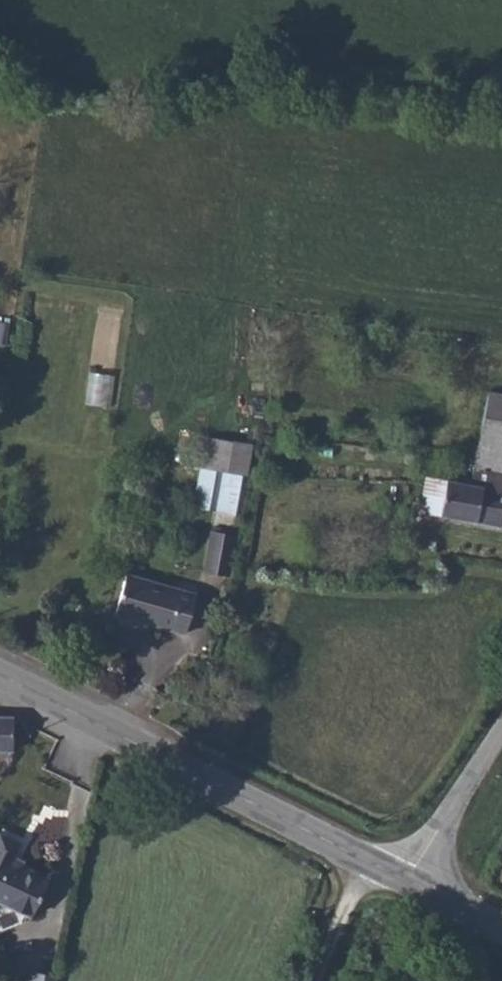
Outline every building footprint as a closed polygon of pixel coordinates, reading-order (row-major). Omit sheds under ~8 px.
[(113,403),(116,373),(92,371),(89,401),(113,403)] [(474,466),(501,473),(501,394),(489,391),(474,466)] [(243,512),(254,441),(212,434),(208,465),(201,464),(194,505),(243,512)] [(474,466),(471,484),(448,480),(426,477),(420,513),(473,522),(501,527),(501,473),(474,466)] [(229,575),(235,536),(212,531),(205,570),(229,575)] [(197,594),(127,574),(116,614),(186,634),(197,594)] [(0,716),(0,751),(13,751),(14,717),(0,716)] [(0,833),(0,902),(31,917),(49,878),(12,861),(21,843),(0,833)] [(56,972),(28,969),(26,980),(55,980),(56,972)]
